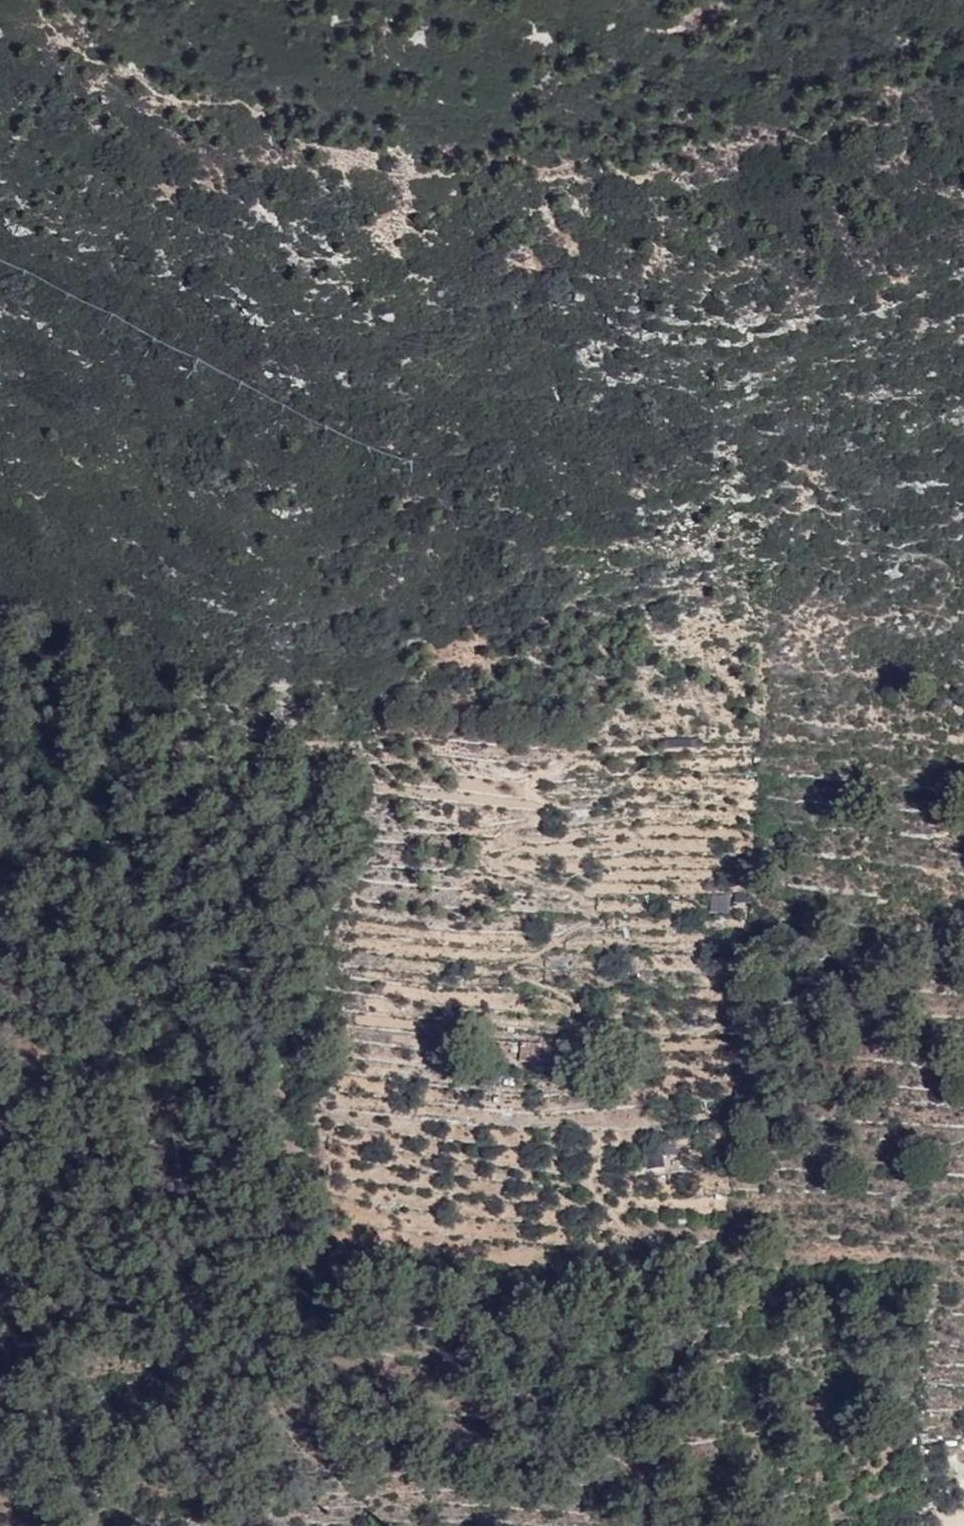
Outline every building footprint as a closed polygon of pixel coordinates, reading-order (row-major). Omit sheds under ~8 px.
[(537,1064),(539,1045),(522,1043),(521,1063),(537,1064)]
